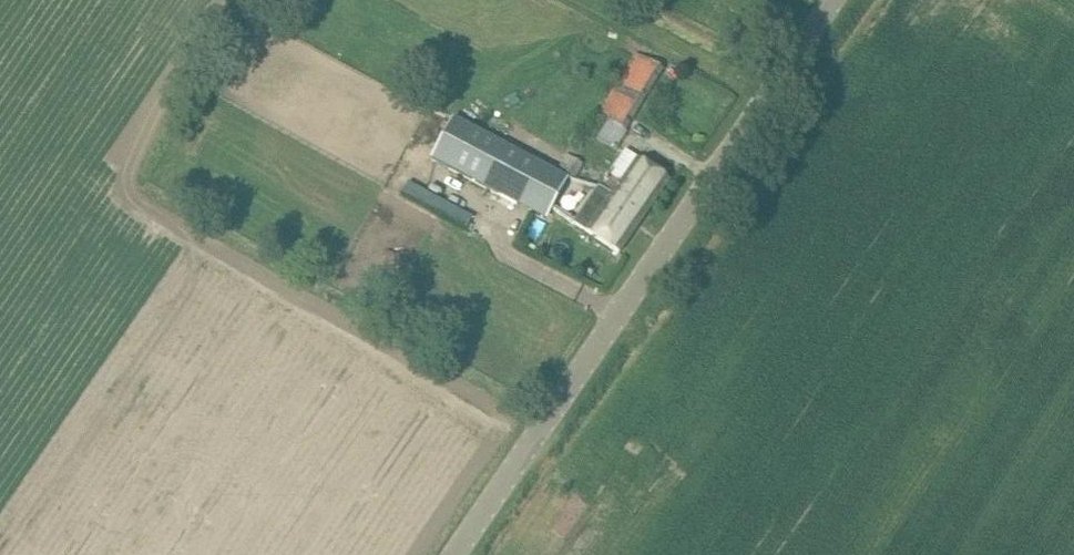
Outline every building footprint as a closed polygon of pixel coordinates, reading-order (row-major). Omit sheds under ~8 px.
[(662,70),(643,59),(636,54),(598,115),(607,121),(602,127),(608,130),(601,141),(614,149),(624,132),(662,70)] [(429,159),(545,220),(568,176),(561,172),(562,169),(504,140),(455,115),(429,159)] [(575,180),(584,165),(567,156),(568,153),(521,128),(519,133),(510,128),(504,140),(562,169),(561,172),(568,176),(575,180)] [(618,254),(669,181),(638,160),(620,186),(611,179),(603,190),(597,188),(572,223),(618,254)] [(408,182),(402,193),(467,229),(473,217),(408,182)]
